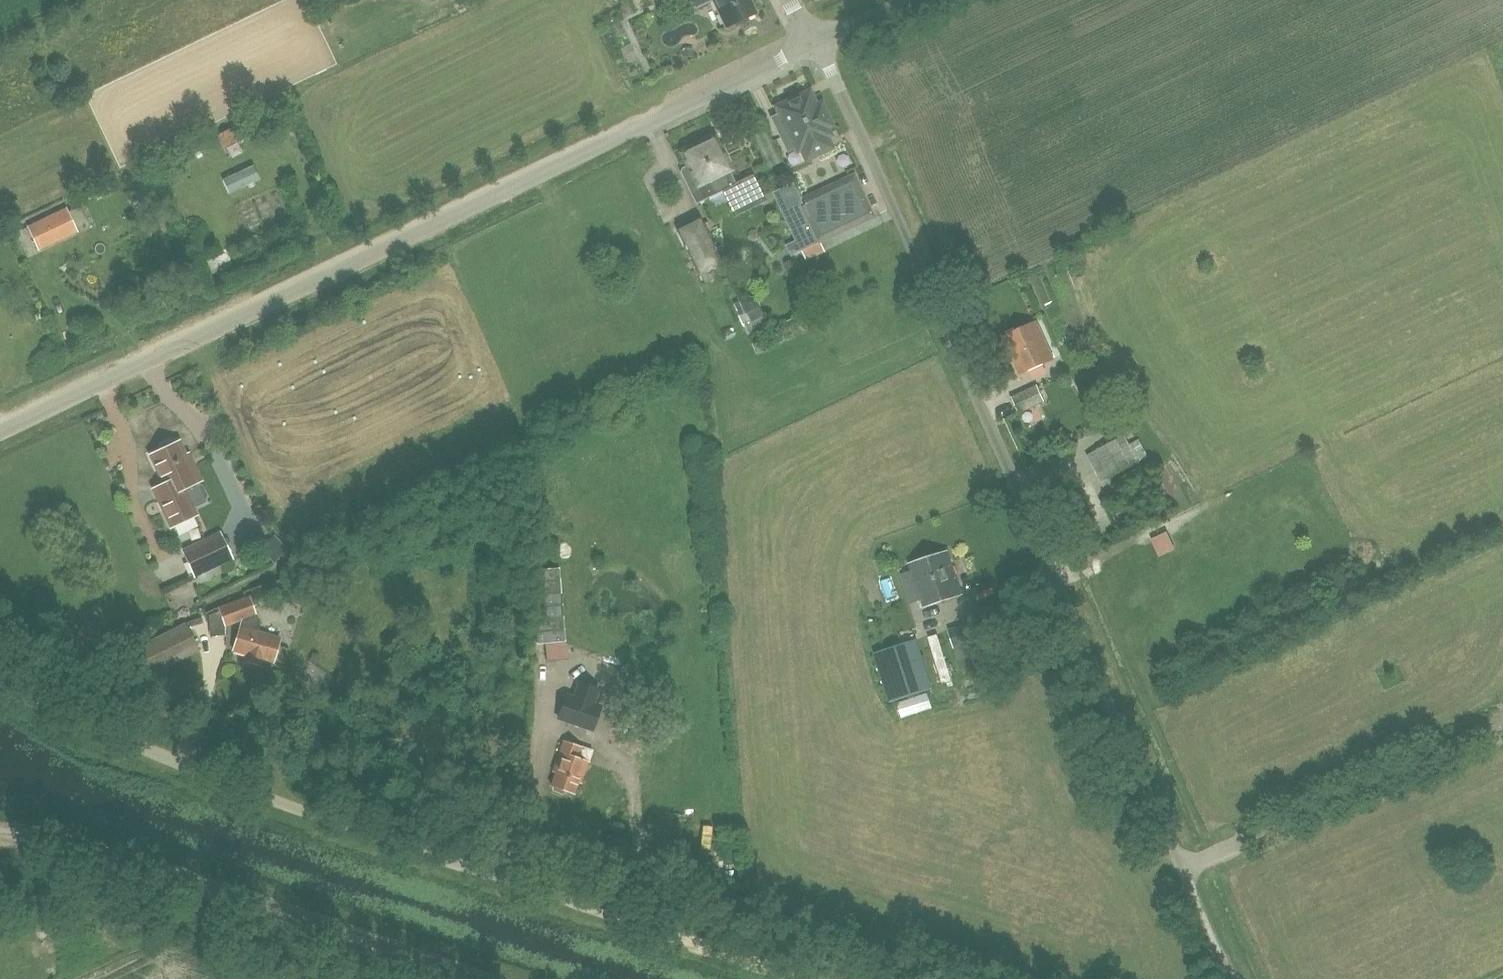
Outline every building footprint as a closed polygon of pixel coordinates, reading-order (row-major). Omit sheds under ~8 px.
[(683,0),(660,0),(667,11),(683,0)] [(759,14),(753,0),(692,0),(696,9),(712,1),(726,29),(759,14)] [(831,148),(826,137),(830,135),(826,128),(832,126),(821,104),(816,106),(809,92),(777,107),(780,113),(770,117),(787,152),(796,148),(797,151),(801,149),(806,160),(831,148)] [(238,131),(226,137),(231,149),(243,143),(238,131)] [(686,148),(686,150),(687,152),(684,153),(689,165),(682,168),(681,172),(696,203),(722,191),(732,212),(762,197),(751,175),(733,184),(724,165),(728,163),(721,150),(718,151),(712,140),(710,141),(709,138),(707,138),(704,140),(703,141),(704,143),(694,148),(693,146),(691,145),(686,148)] [(229,193),(260,179),(253,165),(222,179),(229,193)] [(820,196),(838,234),(874,217),(857,179),(852,181),(850,177),(849,177),(851,181),(820,196)] [(39,251),(78,232),(66,208),(27,226),(39,251)] [(77,212),(84,230),(93,227),(86,209),(77,212)] [(678,231),(680,234),(698,273),(720,262),(700,221),(678,231)] [(805,264),(830,255),(826,244),(801,253),(805,264)] [(1021,374),(1054,359),(1037,322),(1004,337),(1021,374)] [(1019,414),(1044,402),(1036,384),(1011,397),(1019,414)] [(1138,461),(1137,460),(1146,455),(1137,439),(1128,444),(1123,435),(1088,455),(1104,481),(1138,461)] [(154,490),(172,527),(196,516),(183,490),(198,483),(179,443),(152,456),(165,485),(154,490)] [(1164,558),(1180,552),(1173,533),(1157,539),(1164,558)] [(195,576),(216,566),(234,557),(223,534),(184,552),(195,576)] [(268,548),(278,562),(292,552),(281,538),(268,548)] [(910,604),(922,600),(924,607),(962,594),(948,552),(910,564),(912,571),(900,575),(910,604)] [(274,664),(282,636),(259,630),(261,624),(251,596),(217,607),(225,628),(241,622),(232,653),(246,657),(245,662),(262,667),(264,661),(274,664)] [(984,617),(948,629),(954,647),(990,635),(984,617)] [(145,677),(200,651),(186,623),(131,649),(145,677)] [(932,688),(916,639),(873,653),(889,703),(932,688)] [(574,697),(567,694),(559,717),(592,729),(600,706),(593,703),(598,688),(579,682),(574,697)] [(572,742),(553,786),(580,797),(599,753),(572,742)]
